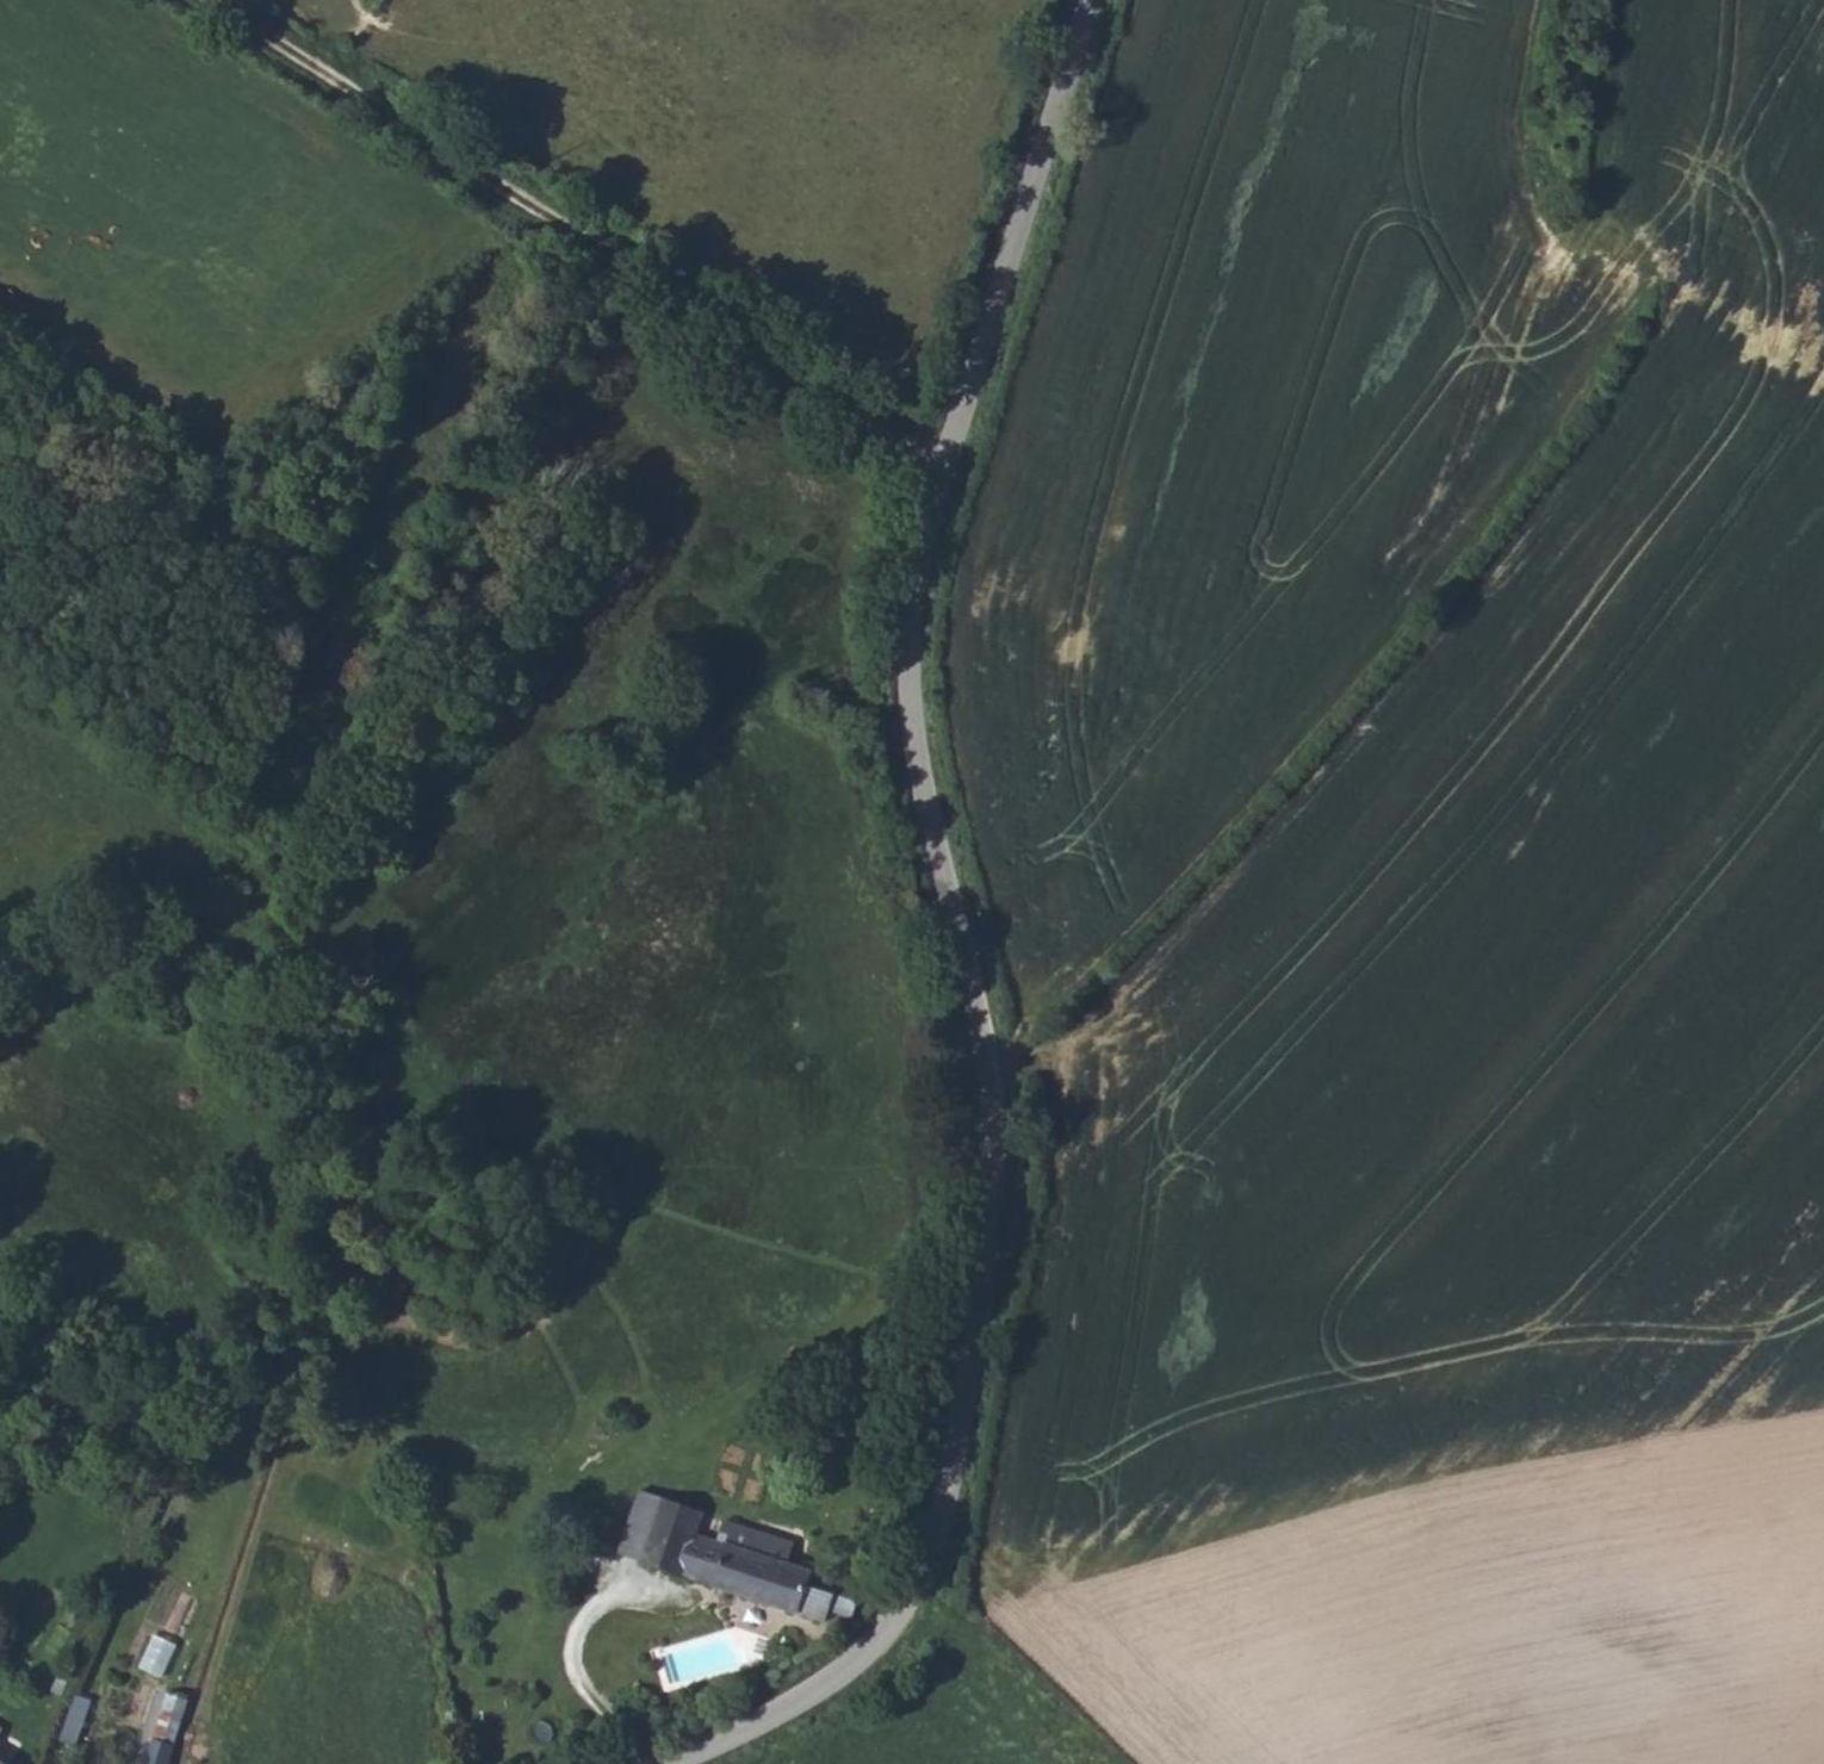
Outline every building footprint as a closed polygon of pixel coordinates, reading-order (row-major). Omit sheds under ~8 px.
[(621,1557),(646,1567),(668,1507),(641,1497),(621,1557)] [(646,1567),(831,1633),(839,1613),(862,1621),(868,1603),(787,1574),(799,1541),(733,1519),(722,1550),(700,1542),(707,1523),(668,1507),(646,1567)] [(170,1748),(149,1740),(140,1763),(164,1763),(170,1748)]
